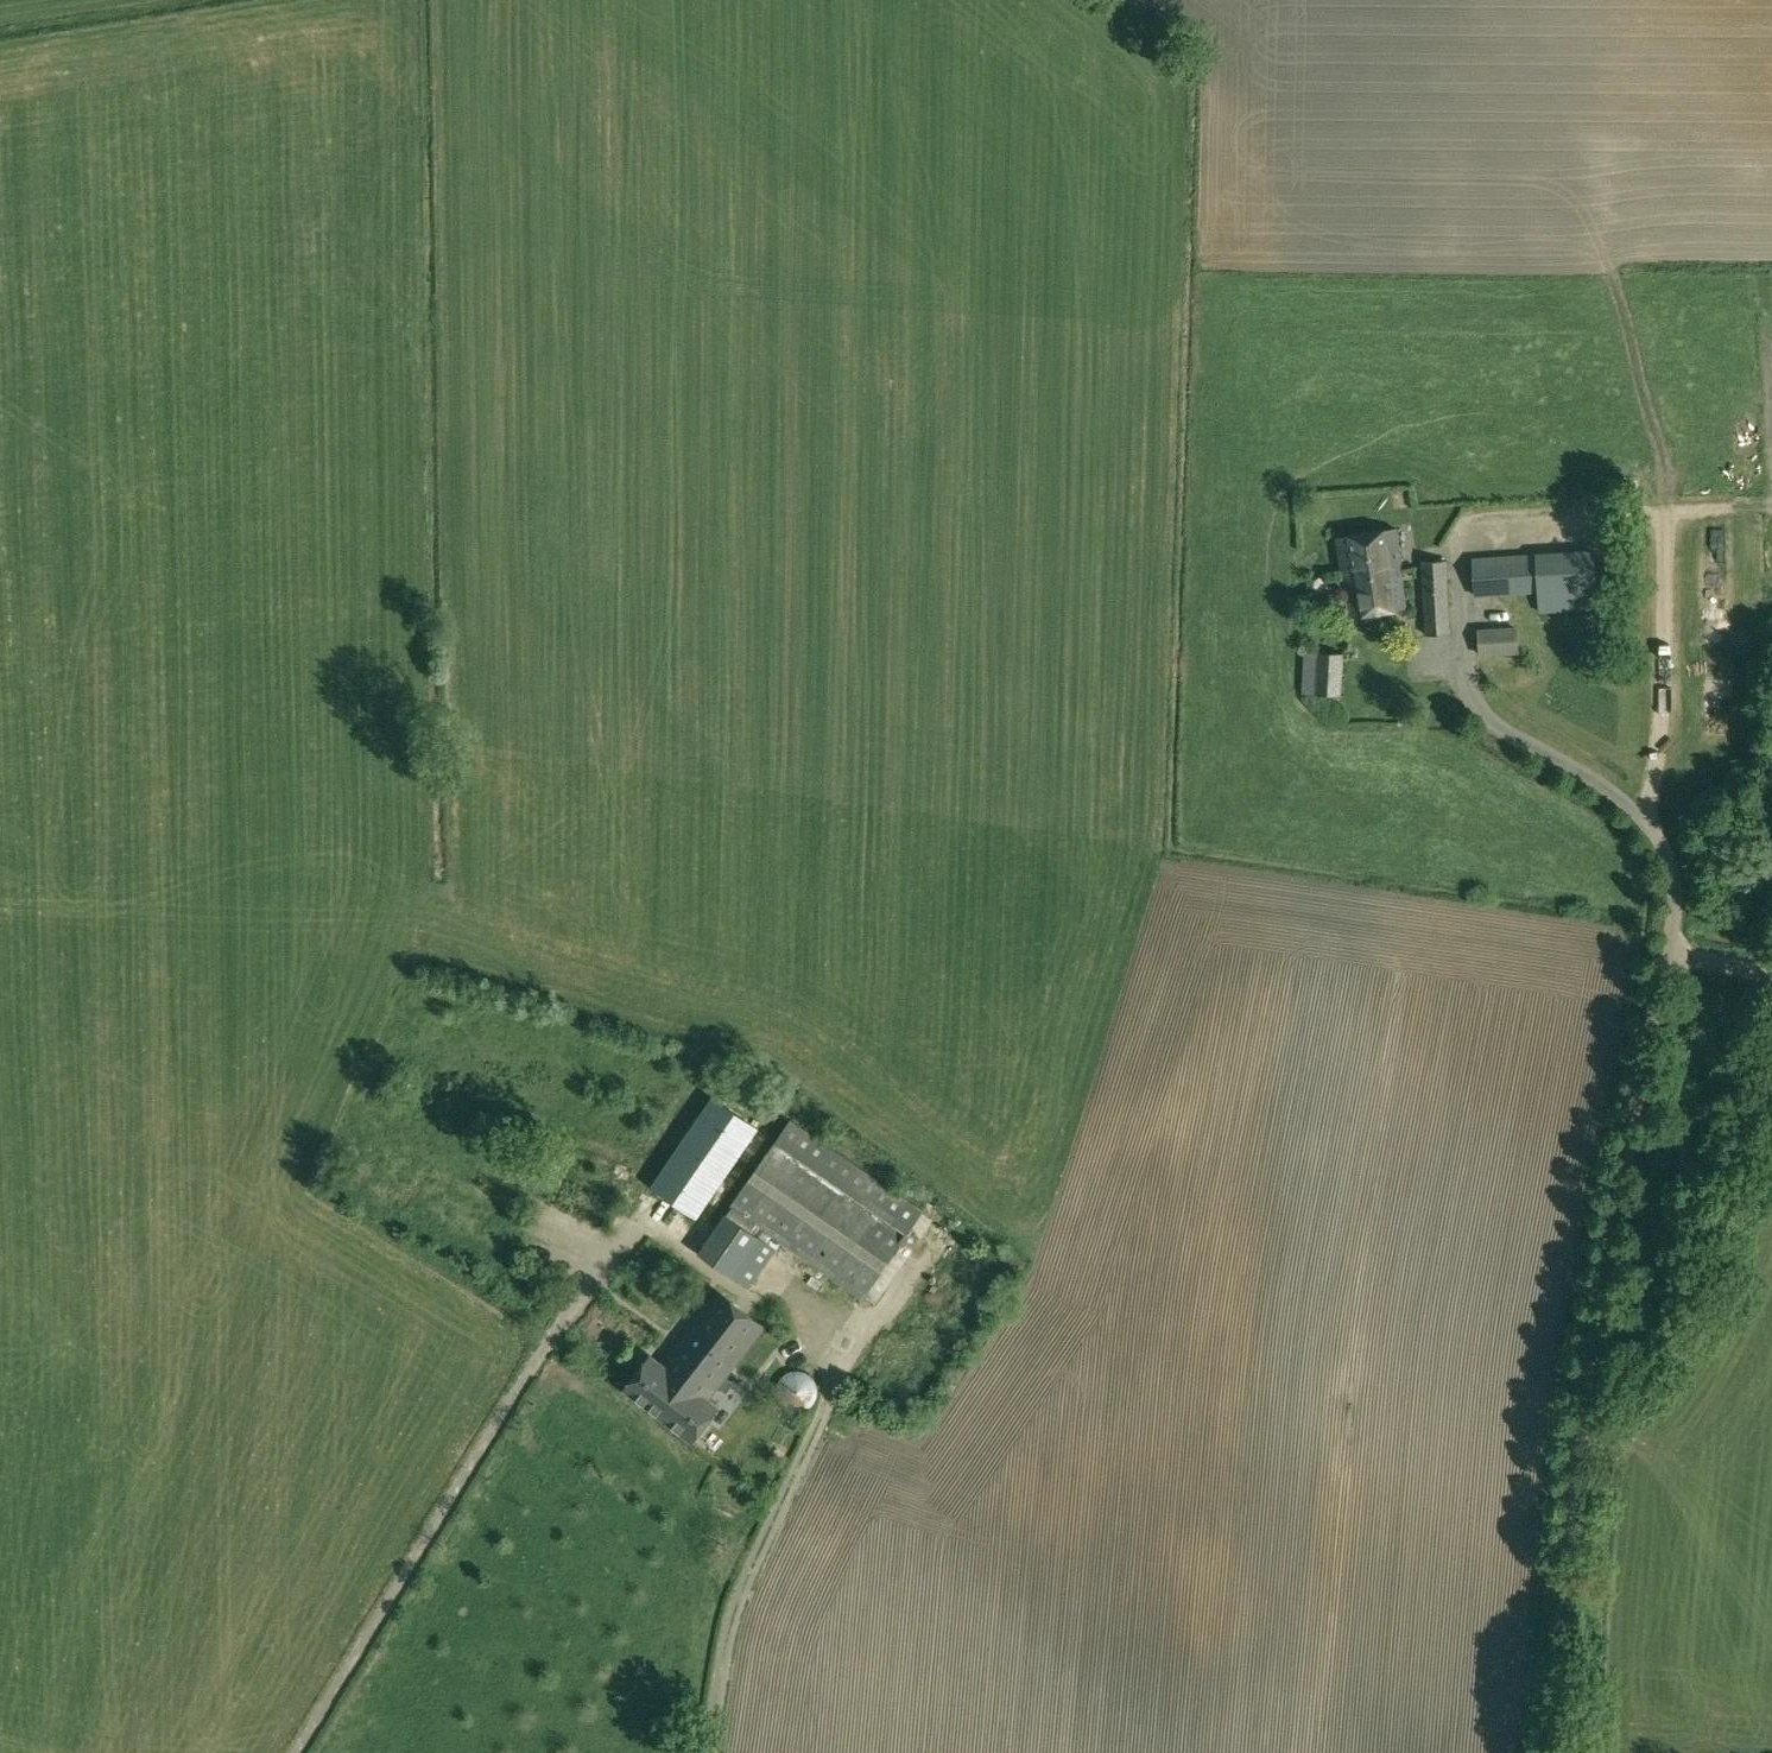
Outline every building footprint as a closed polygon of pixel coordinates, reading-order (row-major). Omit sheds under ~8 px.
[(1350,616),(1378,612),(1406,607),(1400,563),(1402,562),(1396,528),(1336,537),(1341,569),(1343,568),(1350,616)] [(1595,548),(1538,551),(1538,549),(1472,555),(1474,596),(1538,592),(1539,612),(1598,608),(1595,548)] [(1451,632),(1447,560),(1421,561),(1426,635),(1451,632)] [(1518,625),(1479,629),(1481,654),(1517,654),(1518,625)] [(1342,695),(1344,652),(1304,652),(1303,692),(1316,693),(1340,695),(1342,695)] [(653,1185),(698,1216),(758,1128),(713,1097),(653,1185)] [(790,1121),(776,1141),(699,1252),(750,1287),(782,1240),(863,1297),(908,1232),(908,1231),(921,1212),(790,1121)] [(924,1241),(939,1224),(927,1214),(912,1231),(924,1241)] [(650,1358),(625,1390),(692,1442),(716,1410),(705,1401),(763,1327),(718,1293),(661,1367),(650,1358)] [(806,1396),(819,1387),(808,1372),(795,1381),(806,1396)]
